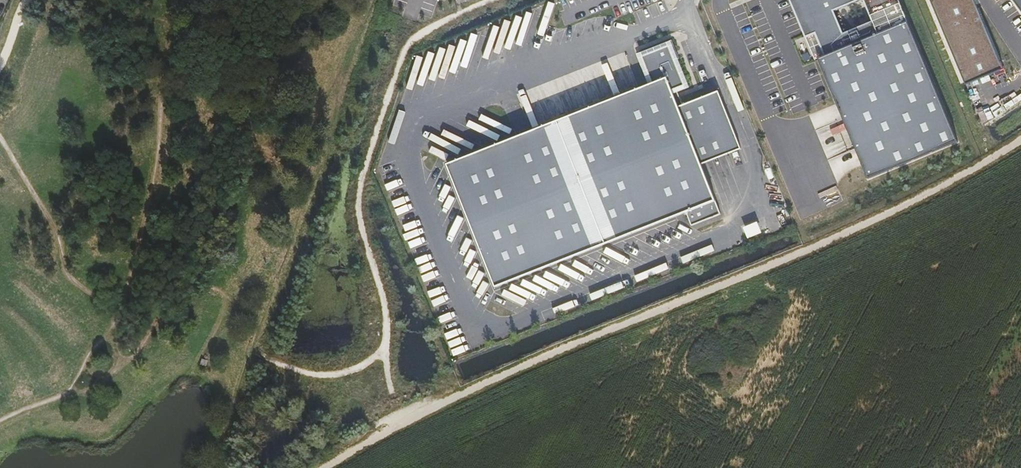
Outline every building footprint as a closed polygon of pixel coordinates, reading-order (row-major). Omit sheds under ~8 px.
[(867,183),(957,146),(897,0),(790,0),(832,98),(867,183)] [(967,86),(1004,70),(974,0),(931,0),(967,86)] [(1020,15),(1020,0),(1011,0),(1020,15)] [(445,172),(494,293),(686,217),(690,227),(717,216),(698,169),(740,152),(717,95),(676,111),(668,92),(682,87),(667,50),(641,60),(653,89),(445,172)] [(744,227),(749,237),(762,232),(758,221),(744,227)] [(207,370),(209,363),(202,362),(200,368),(207,370)]
